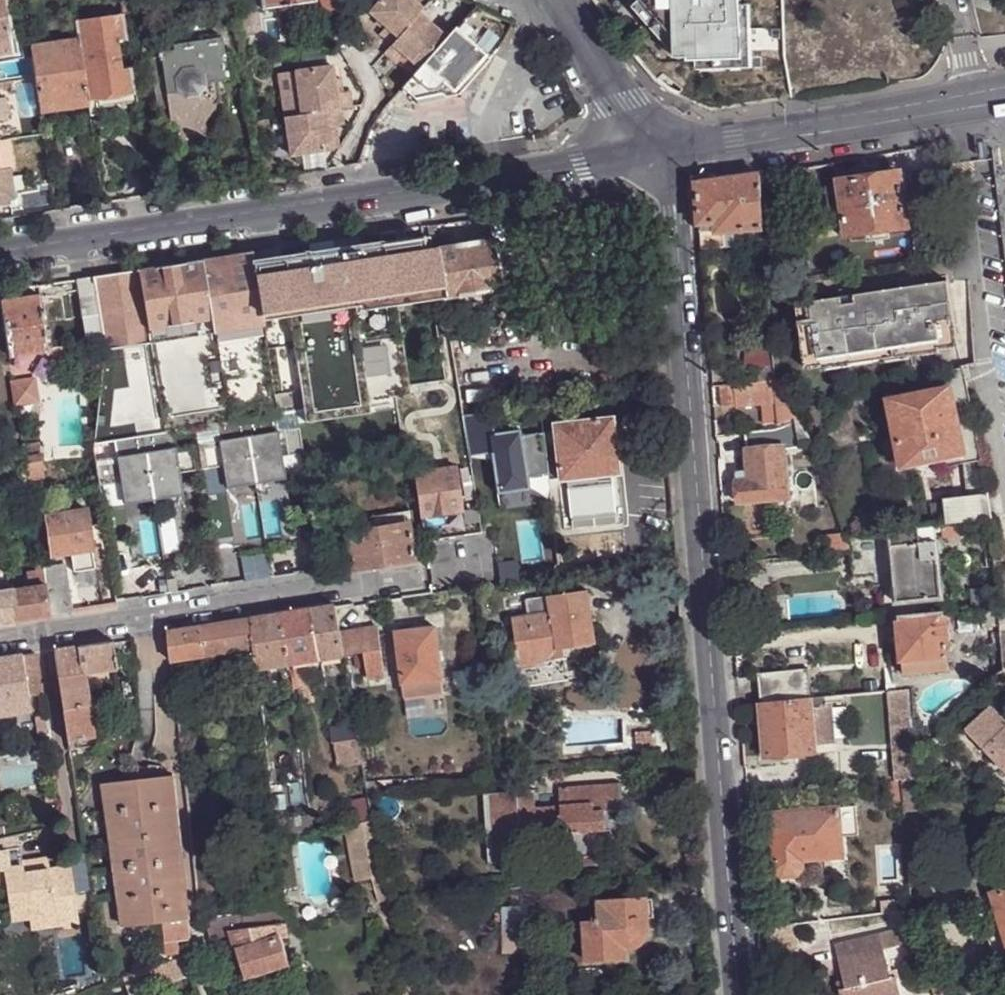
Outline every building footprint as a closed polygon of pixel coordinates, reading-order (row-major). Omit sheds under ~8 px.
[(5,0),(0,0),(0,48),(8,46),(6,32),(9,32),(5,0)] [(123,13),(123,15),(135,13),(133,0),(121,0),(123,13)] [(262,9),(316,0),(261,0),(262,9)] [(322,6),(327,11),(334,13),(342,11),(347,6),(348,0),(320,0),(322,6)] [(448,35),(421,11),(425,6),(417,0),(378,0),(370,9),(387,24),(382,31),(392,41),(385,49),(398,61),(402,57),(405,53),(413,60),(420,67),(423,63),(448,35)] [(629,6),(672,51),(671,56),(685,56),(685,61),(694,62),(697,68),(749,68),(749,5),(741,6),(741,0),(638,0),(629,6)] [(516,21),(476,4),(463,19),(495,48),(513,23),(515,23),(516,21)] [(79,41),(88,100),(134,92),(130,67),(121,68),(117,43),(127,41),(123,15),(123,13),(76,22),(79,41)] [(448,35),(423,63),(457,93),(496,48),(495,48),(463,19),(455,27),(448,35)] [(173,137),(206,132),(204,123),(216,106),(221,100),(218,83),(227,81),(221,39),(173,46),(173,51),(160,54),(160,57),(150,60),(157,109),(168,109),(173,137)] [(45,106),(88,100),(79,41),(32,47),(36,76),(40,107),(45,106)] [(410,64),(413,60),(405,53),(402,57),(410,64)] [(420,67),(402,87),(415,99),(417,98),(418,102),(457,93),(423,63),(420,67)] [(332,65),(295,70),(299,95),(282,98),(291,158),(334,152),(331,129),(338,129),(344,127),(342,110),(353,108),(351,91),(342,92),(336,93),(335,80),(332,65)] [(299,95),(295,70),(279,73),(282,98),(299,95)] [(88,105),(90,116),(113,112),(112,106),(136,102),(134,92),(88,100),(88,105)] [(45,112),(88,105),(88,100),(45,106),(45,112)] [(341,151),(338,129),(331,129),(334,152),(341,151)] [(207,138),(206,132),(173,137),(173,143),(207,138)] [(14,196),(9,167),(12,166),(7,137),(0,138),(0,199),(14,196)] [(868,230),(889,226),(908,224),(900,171),(841,181),(841,182),(826,184),(830,210),(837,208),(841,234),(849,233),(868,230)] [(698,183),(700,232),(725,230),(764,226),(761,173),(698,183)] [(347,313),(390,306),(390,304),(460,293),(487,289),(523,284),(518,249),(496,253),(491,214),(426,224),(431,256),(425,256),(422,236),(252,260),(251,251),(92,276),(102,336),(93,443),(113,440),(273,414),(304,410),(305,422),(321,419),(319,407),(361,400),(347,313)] [(890,235),(889,226),(868,230),(869,238),(890,235)] [(700,232),(701,248),(725,247),(727,245),(725,230),(700,232)] [(83,316),(98,313),(92,276),(76,278),(79,291),(83,316)] [(76,278),(37,285),(38,295),(39,296),(79,291),(76,278)] [(820,369),(909,357),(907,345),(934,342),(936,350),(955,347),(947,282),(796,303),(804,367),(820,365),(820,369)] [(489,302),(487,289),(460,293),(462,305),(489,302)] [(39,296),(38,295),(0,300),(8,356),(47,349),(39,296)] [(907,345),(909,357),(936,353),(936,350),(934,342),(907,345)] [(771,363),(771,346),(741,350),(742,367),(771,363)] [(742,367),(744,383),(772,379),(771,363),(742,367)] [(966,369),(949,373),(946,385),(947,391),(969,387),(966,369)] [(36,378),(12,382),(16,407),(40,404),(36,378)] [(744,383),(719,386),(722,410),(761,407),(763,426),(787,425),(797,417),(783,380),(772,379),(744,383)] [(954,411),(962,454),(980,451),(969,387),(947,391),(950,411),(954,411)] [(947,456),(961,454),(962,454),(954,411),(950,411),(947,391),(916,397),(892,401),(902,459),(927,456),(928,460),(941,457),(947,456)] [(273,414),(113,440),(116,457),(95,461),(99,486),(121,482),(123,499),(180,490),(177,473),(222,466),(225,483),(282,474),(279,457),(301,453),(296,427),(276,430),(273,414)] [(490,414),(463,416),(469,457),(491,454),(497,495),(528,489),(526,478),(548,474),(544,435),(520,437),(519,430),(493,434),(490,414)] [(568,478),(611,473),(619,472),(613,416),(554,422),(560,478),(568,478)] [(811,446),(807,436),(798,420),(789,424),(792,448),(811,446)] [(775,430),(744,434),(747,471),(738,472),(739,481),(736,481),(737,504),(787,500),(782,427),(775,430)] [(23,450),(27,480),(40,478),(42,477),(43,474),(39,447),(38,444),(34,443),(22,445),(23,450)] [(968,496),(987,494),(980,451),(962,454),(961,454),(962,459),(963,465),(968,496)] [(456,467),(414,473),(420,515),(462,509),(456,467)] [(615,510),(611,473),(568,478),(572,515),(615,510)] [(962,522),(992,519),(987,494),(968,496),(945,499),(948,523),(962,522)] [(94,568),(91,549),(106,546),(102,523),(88,525),(86,509),(44,516),(50,555),(70,552),(73,572),(94,568)] [(351,569),(412,559),(406,523),(412,523),(410,510),(395,512),(397,524),(370,529),(345,534),(351,569)] [(368,517),(370,529),(397,524),(395,512),(368,517)] [(964,534),(962,522),(948,523),(941,524),(941,530),(940,530),(941,536),(964,534)] [(935,531),(934,525),(843,534),(845,551),(841,551),(849,580),(854,579),(881,576),(882,587),(884,604),(941,599),(935,531)] [(483,542),(482,533),(469,534),(470,543),(483,542)] [(845,551),(843,534),(826,536),(828,552),(841,551),(845,551)] [(435,539),(424,541),(426,550),(436,549),(435,539)] [(180,552),(142,558),(144,568),(181,561),(180,552)] [(0,592),(0,622),(49,615),(42,570),(40,560),(32,562),(33,569),(24,570),(27,588),(0,592)] [(49,615),(70,611),(63,566),(42,570),(49,615)] [(519,667),(566,660),(565,648),(594,644),(587,592),(525,601),(526,615),(513,617),(516,647),(515,647),(517,658),(518,658),(519,667)] [(335,606),(312,609),(321,659),(343,655),(339,632),(335,606)] [(321,659),(312,609),(282,614),(289,663),(321,659)] [(947,654),(943,613),(897,618),(901,659),(947,654)] [(257,668),(289,663),(282,614),(252,618),(257,665),(257,668)] [(236,667),(257,665),(252,618),(202,626),(206,655),(233,652),(236,667)] [(901,659),(897,618),(885,618),(889,660),(901,659)] [(202,626),(169,632),(172,661),(206,655),(202,626)] [(377,626),(339,632),(343,655),(363,652),(366,669),(384,667),(377,626)] [(396,631),(404,698),(443,693),(435,627),(396,631)] [(112,640),(54,649),(57,669),(59,677),(83,673),(116,668),(112,640)] [(31,708),(29,696),(40,694),(37,672),(33,652),(0,657),(0,714),(31,708)] [(947,654),(901,659),(903,673),(948,670),(947,654)] [(567,672),(566,660),(519,667),(520,670),(515,670),(515,667),(507,668),(509,688),(569,680),(567,672)] [(759,705),(809,698),(807,668),(757,674),(757,676),(759,705)] [(59,677),(68,741),(92,737),(93,737),(83,673),(59,677)] [(914,748),(909,687),(893,689),(894,706),(900,705),(905,754),(898,755),(899,768),(916,766),(914,748)] [(831,742),(827,696),(809,698),(759,705),(764,757),(794,755),(814,752),(813,744),(831,742)] [(991,708),(966,732),(1004,769),(1004,721),(991,708)] [(636,742),(644,742),(642,717),(634,717),(636,742)] [(357,737),(355,725),(332,728),(333,741),(357,737)] [(361,764),(357,737),(333,741),(339,768),(361,764)] [(795,761),(794,755),(764,757),(764,765),(795,761)] [(917,780),(916,766),(899,768),(901,782),(902,782),(917,780)] [(163,922),(187,919),(172,775),(147,777),(103,782),(124,926),(163,922)] [(624,811),(622,783),(559,788),(560,807),(534,808),(533,792),(535,792),(535,789),(484,793),(488,863),(523,861),(521,836),(563,833),(565,858),(614,855),(612,829),(610,829),(609,812),(624,811)] [(370,814),(368,800),(358,801),(360,816),(370,814)] [(769,814),(774,864),(801,861),(842,858),(838,808),(769,814)] [(275,833),(313,828),(311,815),(273,820),(275,833)] [(377,850),(371,818),(343,823),(355,882),(371,878),(386,875),(377,850)] [(0,837),(0,871),(5,870),(4,866),(23,863),(22,857),(20,833),(0,837)] [(49,854),(22,857),(23,863),(24,870),(51,866),(49,854)] [(801,861),(774,864),(775,872),(781,877),(795,875),(802,870),(801,861)] [(24,870),(23,863),(4,866),(5,870),(11,922),(31,919),(58,915),(51,866),(24,870)] [(72,863),(51,866),(58,915),(60,926),(82,922),(72,863)] [(376,901),(394,897),(393,896),(386,875),(371,878),(376,901)] [(991,894),(996,911),(1004,939),(1004,889),(991,894)] [(586,962),(611,960),(610,950),(625,950),(631,949),(637,947),(644,941),(648,933),(647,919),(645,899),(645,898),(597,901),(598,919),(598,921),(594,922),(583,922),(586,962)] [(652,899),(645,899),(647,919),(654,918),(652,899)] [(529,905),(502,907),(504,926),(530,925),(529,905)] [(243,912),(245,931),(285,924),(283,907),(274,908),(249,911),(243,912)] [(996,911),(989,913),(981,915),(998,970),(1004,967),(1004,939),(996,911)] [(60,926),(58,915),(31,919),(32,930),(60,926)] [(165,941),(190,938),(187,919),(163,922),(165,941)] [(235,932),(235,931),(231,931),(236,950),(280,934),(281,937),(287,935),(286,924),(285,924),(245,931),(235,932)] [(835,946),(839,960),(883,949),(883,951),(906,945),(902,930),(835,946)] [(280,934),(236,950),(246,979),(290,964),(281,937),(280,934)] [(57,938),(63,978),(86,974),(81,935),(57,938)] [(167,956),(184,954),(188,950),(191,949),(190,938),(165,941),(167,956)] [(839,960),(843,976),(844,981),(846,989),(839,990),(841,994),(899,994),(895,977),(890,979),(883,951),(883,949),(839,960)] [(610,950),(611,960),(625,959),(625,950),(610,950)] [(181,957),(150,968),(154,980),(155,984),(157,988),(190,976),(181,957)] [(150,968),(122,977),(126,989),(141,984),(154,980),(150,968)] [(154,980),(141,984),(142,989),(155,984),(154,980)] [(838,982),(839,990),(846,989),(844,981),(838,982)] [(128,994),(144,994),(142,989),(141,984),(126,989),(128,994)] [(950,986),(940,985),(931,984),(934,994),(953,994),(950,986)]
